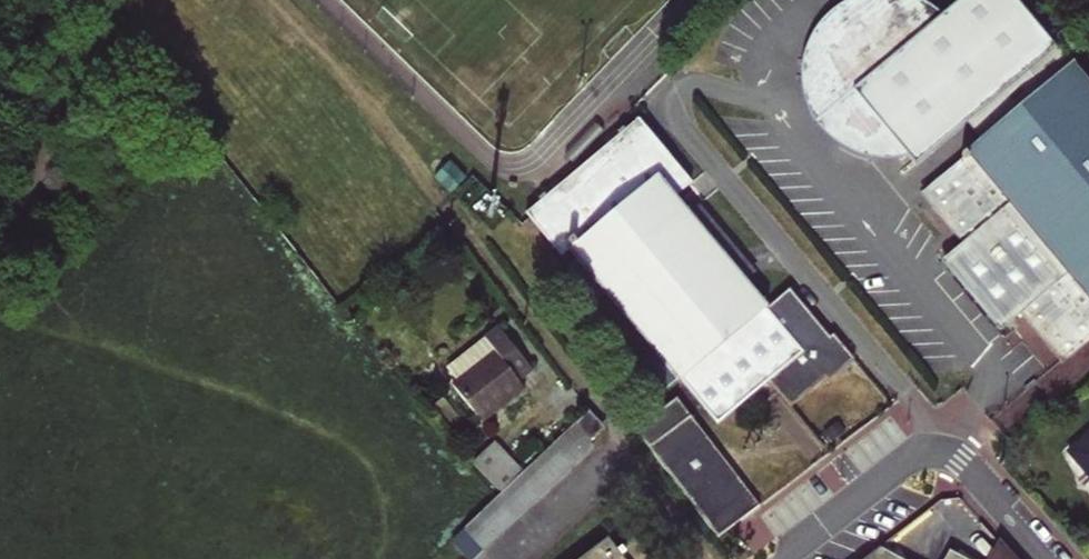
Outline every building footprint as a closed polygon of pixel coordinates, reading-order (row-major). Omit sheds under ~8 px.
[(1059,45),(1056,47),(1016,0),(957,0),(952,4),(940,14),(924,1),(919,0),(899,0),(892,7),(885,0),(861,0),(855,1),(843,7),(832,15),(815,35),(805,60),(815,71),(808,77),(814,100),(820,95),(831,109),(823,117),(834,131),(849,141),(875,150),(884,151),(896,141),(910,157),(917,166),(969,124),(981,139),(966,153),(969,156),(926,194),(967,243),(946,261),(1002,327),(1023,310),(1064,359),(1088,339),(1088,81),(1059,45)] [(768,307),(747,282),(692,216),(677,197),(692,183),(641,120),(527,215),(562,257),(570,250),(576,259),(567,267),(596,301),(605,293),(655,351),(626,377),(648,404),(675,379),(683,380),(720,423),(770,381),(790,405),(824,378),(827,382),(853,360),(790,289),(768,307)] [(703,206),(692,216),(747,282),(758,272),(703,206)] [(496,352),(454,386),(483,422),(525,388),(519,380),(531,371),(498,330),(486,340),(496,352)] [(760,507),(691,416),(678,398),(635,431),(648,449),(718,539),(760,507)] [(575,424),(591,441),(604,428),(589,411),(575,424)] [(595,445),(591,441),(575,424),(563,435),(525,471),(520,477),(508,487),(502,493),(451,541),(469,558),(475,558),(595,445)] [(1071,451),(1088,472),(1088,435),(1071,451)] [(520,477),(525,471),(497,441),(474,462),(502,493),(508,487),(520,477)] [(581,558),(651,558),(634,537),(616,550),(607,539),(581,558)] [(998,558),(1014,558),(1004,548),(998,558)]
